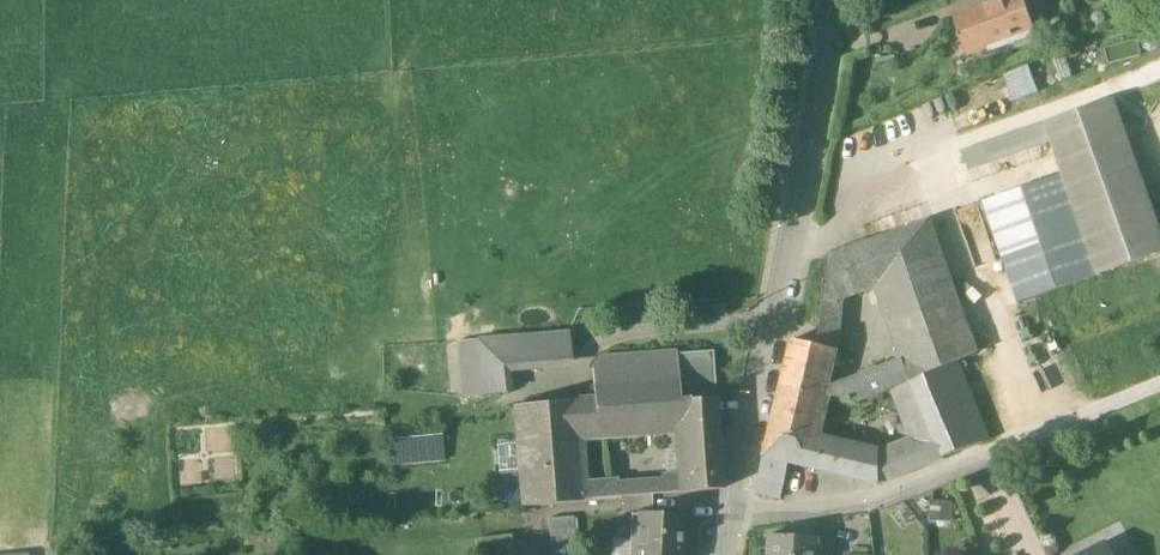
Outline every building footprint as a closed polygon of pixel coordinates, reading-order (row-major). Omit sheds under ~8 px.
[(953,17),(960,35),(959,36),(959,38),(961,38),(967,56),(987,48),(988,53),(1037,36),(1025,0),(998,0),(953,17)] [(1110,61),(1143,56),(1140,40),(1107,46),(1110,61)] [(1047,123),(1102,274),(1159,253),(1159,235),(1112,101),(1047,123)] [(1061,175),(983,202),(1018,304),(1097,276),(1061,175)] [(930,222),(863,245),(878,287),(890,323),(956,300),(930,222)] [(863,245),(829,257),(823,306),(843,299),(878,287),(863,245)] [(843,299),(823,306),(820,327),(840,329),(843,299)] [(956,300),(890,323),(903,359),(910,382),(913,381),(951,365),(975,355),(956,300)] [(569,335),(523,338),(500,340),(503,367),(571,362),(569,335)] [(503,367),(500,340),(460,343),(465,399),(505,395),(503,367)] [(838,351),(793,340),(781,386),(826,397),(829,387),(838,351)] [(714,353),(676,355),(677,381),(678,402),(717,398),(714,353)] [(903,359),(829,387),(826,397),(860,403),(861,403),(910,382),(903,359)] [(951,365),(913,381),(919,397),(936,436),(945,458),(984,443),(951,365)] [(677,381),(594,386),(595,401),(598,437),(604,440),(625,438),(625,434),(680,429),(678,402),(677,381)] [(910,382),(861,403),(859,412),(867,414),(869,419),(919,397),(913,381),(910,382)] [(826,397),(781,386),(764,458),(788,464),(808,468),(815,441),(826,397)] [(717,398),(678,402),(680,429),(719,426),(717,398)] [(595,401),(576,402),(579,442),(599,440),(598,437),(595,401)] [(576,402),(516,407),(524,507),(583,502),(582,482),(579,442),(576,402)] [(719,426),(680,429),(683,482),(684,493),(723,490),(719,426)] [(443,436),(392,440),(394,467),(445,463),(443,436)] [(936,436),(879,452),(878,484),(945,458),(936,436)] [(879,452),(815,441),(808,468),(878,484),(879,452)] [(788,464),(764,458),(759,479),(756,493),(780,499),(788,464)] [(618,479),(605,480),(606,500),(620,499),(619,488),(618,479)] [(605,480),(582,482),(583,502),(606,500),(605,480)] [(683,482),(619,488),(620,499),(684,493),(683,482)] [(638,513),(636,554),(681,554),(683,516),(638,513)] [(548,520),(552,554),(576,554),(573,518),(548,520)] [(767,537),(766,554),(814,554),(815,540),(767,537)] [(1087,554),(1109,554),(1104,546),(1087,554)]
